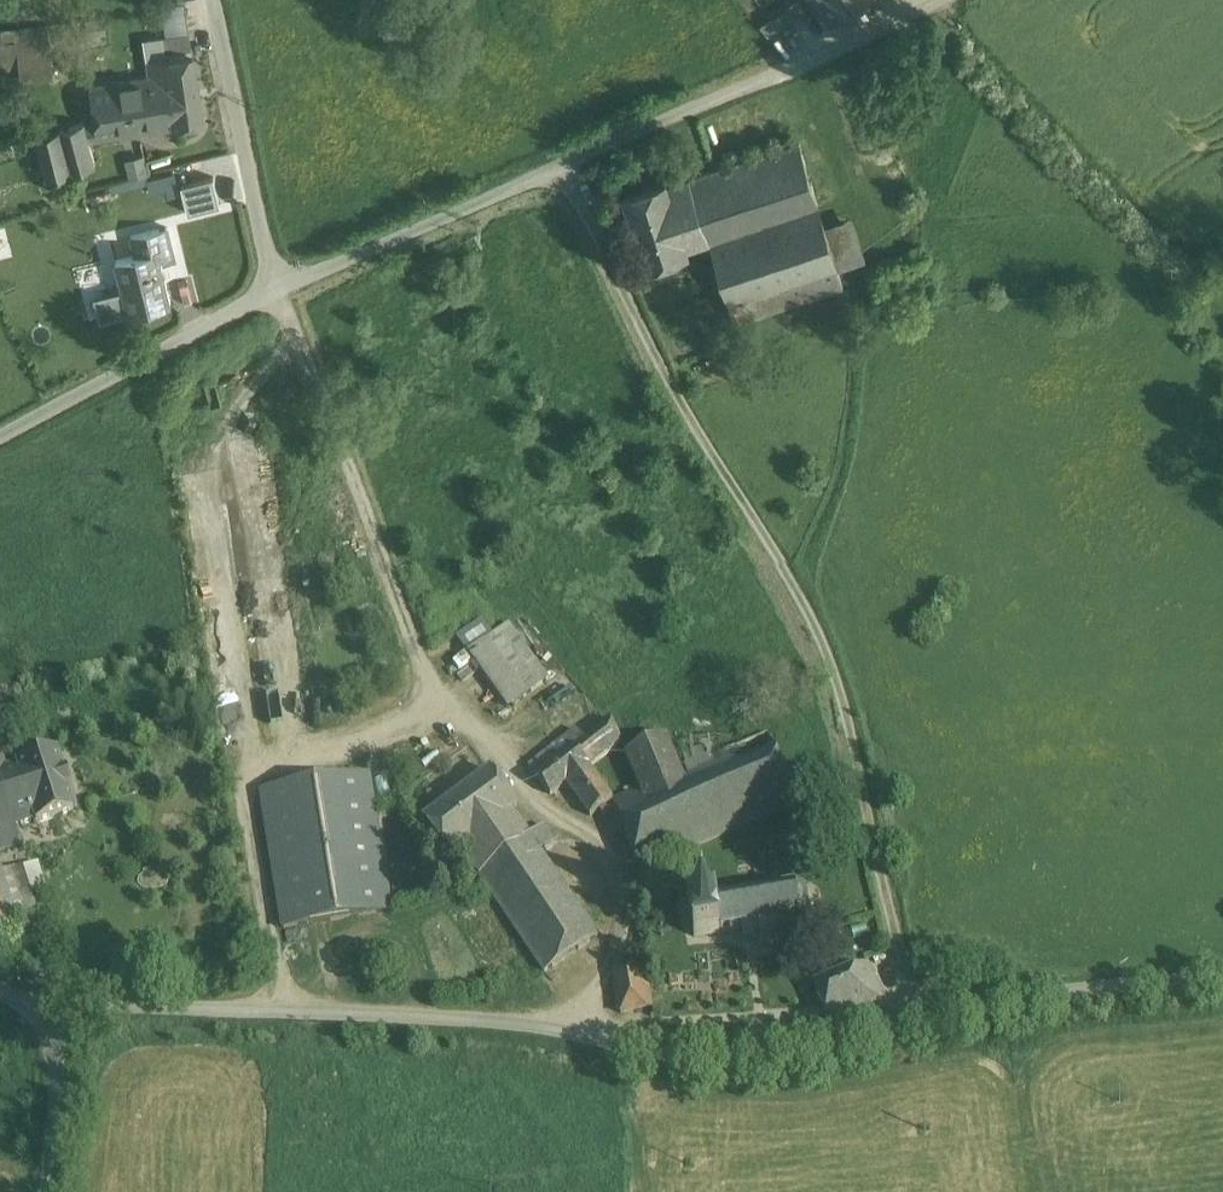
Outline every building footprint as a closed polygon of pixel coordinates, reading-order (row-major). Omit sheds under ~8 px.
[(830,21),(859,0),(815,0),(830,21)] [(796,1),(761,25),(770,37),(804,13),(796,1)] [(186,4),(163,8),(167,38),(190,34),(186,4)] [(47,22),(14,26),(15,37),(19,72),(52,69),(47,22)] [(167,38),(163,38),(166,60),(192,56),(190,34),(167,38)] [(0,38),(0,75),(19,72),(15,37),(0,38)] [(147,77),(89,85),(93,119),(95,137),(170,127),(171,127),(171,128),(201,124),(192,56),(166,60),(163,38),(143,41),(148,77),(147,77)] [(93,119),(57,128),(70,171),(92,164),(86,138),(95,137),(93,119)] [(56,125),(34,132),(48,177),(70,171),(57,128),(56,125)] [(795,136),(687,174),(708,236),(814,199),(817,198),(795,136)] [(149,175),(144,155),(125,160),(130,180),(149,175)] [(174,173),(149,180),(152,192),(167,188),(177,185),(174,173)] [(708,236),(687,174),(664,182),(686,244),(708,236)] [(663,178),(619,193),(644,265),(688,250),(686,244),(664,182),(663,178)] [(179,192),(177,185),(167,188),(169,195),(179,192)] [(814,199),(708,236),(731,301),(837,264),(823,223),(814,199)] [(852,213),(823,223),(837,264),(866,254),(852,213)] [(168,226),(131,236),(135,255),(157,250),(160,258),(174,254),(168,226)] [(135,255),(116,260),(123,289),(129,313),(129,314),(171,304),(160,258),(157,250),(135,255)] [(837,264),(731,301),(737,319),(843,282),(837,264)] [(100,321),(129,313),(123,289),(94,296),(100,321)] [(483,619),(457,638),(468,653),(493,635),(483,619)] [(493,635),(468,653),(508,708),(549,678),(509,623),(493,635)] [(753,698),(674,733),(666,736),(681,771),(768,733),(753,698)] [(584,739),(574,747),(589,768),(614,748),(621,740),(610,719),(584,739)] [(668,719),(643,730),(648,744),(666,736),(674,733),(668,719)] [(577,729),(529,767),(536,776),(574,747),(584,739),(577,729)] [(640,788),(613,800),(613,801),(643,870),(798,804),(768,733),(640,788)] [(648,744),(625,754),(640,788),(681,771),(666,736),(648,744)] [(589,768),(574,747),(536,776),(551,796),(567,784),(591,817),(600,810),(604,816),(609,812),(605,807),(613,801),(613,800),(589,768)] [(59,751),(16,764),(16,768),(33,821),(33,823),(77,810),(59,751)] [(20,845),(14,827),(33,821),(16,768),(6,771),(0,752),(0,851),(20,845)] [(486,776),(414,828),(442,865),(452,858),(505,819),(513,813),(486,776)] [(359,780),(251,799),(276,939),(384,920),(359,780)] [(505,819),(452,858),(541,979),(594,940),(535,861),(548,851),(536,835),(523,844),(505,819)] [(0,872),(0,923),(37,911),(30,892),(45,887),(36,860),(0,872)] [(781,900),(767,902),(766,896),(762,897),(763,903),(744,906),(743,900),(738,900),(739,907),(716,910),(715,904),(707,905),(708,912),(690,915),(694,946),(728,940),(729,945),(743,943),(744,948),(761,946),(762,953),(782,949),(783,955),(787,954),(784,936),(797,934),(802,941),(807,938),(802,930),(817,921),(817,899),(810,902),(802,897),(805,893),(799,889),(794,898),(787,899),(786,893),(780,894),(781,900)] [(636,971),(607,974),(612,1019),(641,1016),(636,971)] [(862,972),(812,1000),(835,1041),(885,1013),(881,1006),(891,1000),(888,996),(896,991),(892,984),(874,994),(862,972)]
